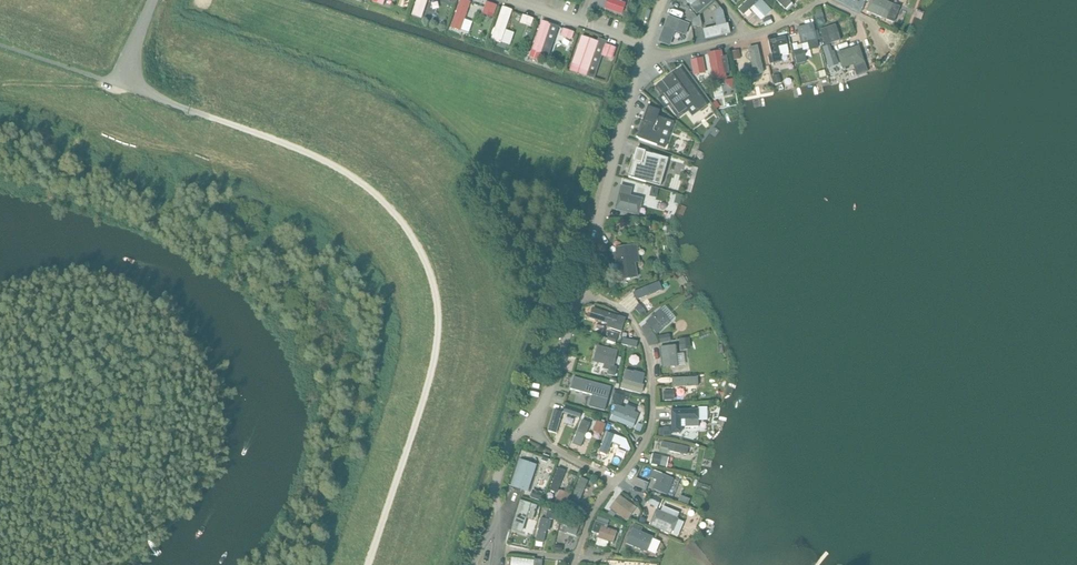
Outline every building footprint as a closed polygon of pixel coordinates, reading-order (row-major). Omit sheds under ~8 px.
[(411,15),(422,19),(428,0),(417,0),(411,15)] [(451,28),(461,31),(461,30),(465,19),(471,2),(466,0),(460,0),(451,28)] [(616,0),(607,0),(604,8),(622,14),(626,3),(616,0)] [(690,7),(697,15),(714,1),(713,0),(698,0),(690,7)] [(738,9),(743,15),(760,0),(748,0),(738,9)] [(785,10),(792,4),(788,0),(775,0),(785,10)] [(882,0),(870,0),(865,11),(887,20),(894,5),(882,0)] [(486,1),(483,11),(494,15),(497,5),(486,1)] [(503,7),(491,40),(501,44),(501,43),(506,30),(513,10),(503,7)] [(716,26),(703,29),(705,40),(731,34),(728,24),(726,24),(723,11),(720,7),(713,14),(716,26)] [(822,10),(814,12),(816,19),(824,17),(822,10)] [(668,17),(659,39),(670,44),(675,32),(685,36),(689,25),(668,17)] [(824,17),(817,19),(819,26),(826,24),(824,17)] [(542,21),(530,58),(539,62),(542,55),(549,57),(559,26),(542,21)] [(798,27),(802,45),(817,41),(813,24),(798,27)] [(836,25),(820,30),(825,45),(841,40),(836,25)] [(563,28),(560,36),(571,40),(574,32),(563,28)] [(615,48),(581,36),(569,70),(593,79),(602,56),(611,59),(615,48)] [(787,46),(785,37),(769,40),(771,56),(768,57),(770,65),(782,63),(779,47),(787,46)] [(748,48),(754,76),(764,73),(758,46),(748,48)] [(859,46),(837,53),(842,69),(864,62),(859,46)] [(794,51),(793,51),(797,65),(807,62),(804,50),(804,48),(802,49),(799,49),(794,51)] [(722,50),(708,53),(709,58),(713,81),(727,78),(726,73),(730,73),(727,56),(723,56),(722,50)] [(739,50),(732,52),(734,61),(741,59),(739,50)] [(832,52),(824,54),(829,68),(839,64),(834,51),(832,52)] [(704,66),(692,68),(694,77),(706,75),(704,66)] [(864,66),(854,69),(857,77),(867,73),(864,66)] [(662,81),(655,87),(661,96),(658,99),(665,109),(669,106),(678,119),(688,112),(692,117),(708,105),(681,68),(673,74),(672,73),(662,81)] [(779,74),(772,76),(774,85),(781,83),(779,74)] [(644,123),(638,139),(665,148),(674,122),(658,116),(660,111),(649,106),(643,122),(644,123)] [(637,150),(629,177),(660,186),(668,159),(645,152),(637,150)] [(620,178),(619,186),(626,188),(628,180),(620,178)] [(642,186),(640,194),(649,196),(651,188),(642,186)] [(614,210),(639,216),(643,199),(618,193),(614,210)] [(640,262),(637,244),(615,248),(616,252),(612,253),(613,263),(617,263),(618,270),(615,271),(617,283),(623,282),(622,280),(638,277),(636,263),(640,262)] [(636,301),(662,290),(659,282),(633,293),(636,301)] [(640,304),(635,308),(641,316),(646,312),(640,304)] [(592,308),(589,318),(607,324),(606,327),(621,332),(626,319),(620,317),(592,308)] [(646,321),(657,334),(671,323),(660,310),(646,321)] [(596,324),(594,331),(602,334),(604,327),(596,324)] [(608,338),(607,340),(615,343),(615,342),(618,333),(610,331),(608,338)] [(670,334),(658,336),(660,343),(671,341),(670,334)] [(690,338),(679,339),(681,350),(691,349),(690,338)] [(630,339),(628,347),(635,349),(637,340),(630,339)] [(660,347),(662,367),(678,366),(676,345),(660,347)] [(614,366),(618,351),(597,346),(593,362),(604,365),(603,369),(609,371),(608,375),(615,377),(617,367),(614,366)] [(574,378),(571,389),(582,392),(592,395),(589,406),(605,410),(611,388),(574,378)] [(672,387),(698,386),(698,378),(672,379),(672,387)] [(623,380),(620,389),(641,394),(644,385),(623,380)] [(617,390),(615,398),(623,400),(624,397),(625,392),(617,390)] [(675,391),(663,391),(664,400),(675,400),(675,391)] [(566,405),(563,413),(579,418),(582,410),(566,405)] [(615,411),(611,420),(633,429),(636,420),(638,414),(634,413),(624,409),(622,408),(620,413),(615,411)] [(698,409),(671,410),(672,420),(672,433),(682,433),(681,427),(681,419),(698,419),(699,419),(699,409),(698,409)] [(557,433),(562,412),(554,410),(548,430),(557,433)] [(573,444),(580,447),(590,423),(582,420),(573,444)] [(597,420),(593,431),(602,435),(606,424),(597,420)] [(619,433),(616,441),(623,443),(626,436),(619,433)] [(600,454),(606,457),(614,436),(607,434),(600,454)] [(660,448),(660,449),(669,451),(687,455),(689,447),(662,442),(660,448)] [(652,454),(650,464),(660,466),(662,456),(652,454)] [(528,492),(536,465),(518,460),(510,486),(528,492)] [(550,490),(557,493),(566,471),(558,468),(550,490)] [(651,469),(648,477),(657,481),(653,489),(667,495),(670,486),(674,478),(651,469)] [(571,499),(579,502),(588,481),(581,477),(571,499)] [(639,479),(635,487),(648,491),(651,483),(639,479)] [(533,489),(530,498),(539,500),(542,492),(533,489)] [(560,490),(554,505),(564,509),(570,494),(560,490)] [(651,494),(647,503),(655,507),(659,498),(651,494)] [(609,508),(627,521),(637,508),(619,495),(609,508)] [(520,500),(512,529),(522,532),(526,519),(533,521),(537,506),(520,500)] [(573,501),(569,510),(581,515),(584,506),(573,501)] [(547,509),(545,518),(559,521),(561,512),(547,509)] [(656,510),(649,525),(672,535),(678,519),(656,510)] [(598,514),(596,520),(608,524),(610,518),(598,514)] [(576,536),(580,523),(564,517),(561,524),(569,527),(567,533),(576,536)] [(549,520),(541,518),(535,541),(544,543),(549,520)] [(597,538),(613,544),(618,531),(607,528),(608,525),(595,521),(592,532),(599,534),(597,538)] [(626,544),(647,553),(653,537),(641,532),(643,528),(634,524),(626,544)]
